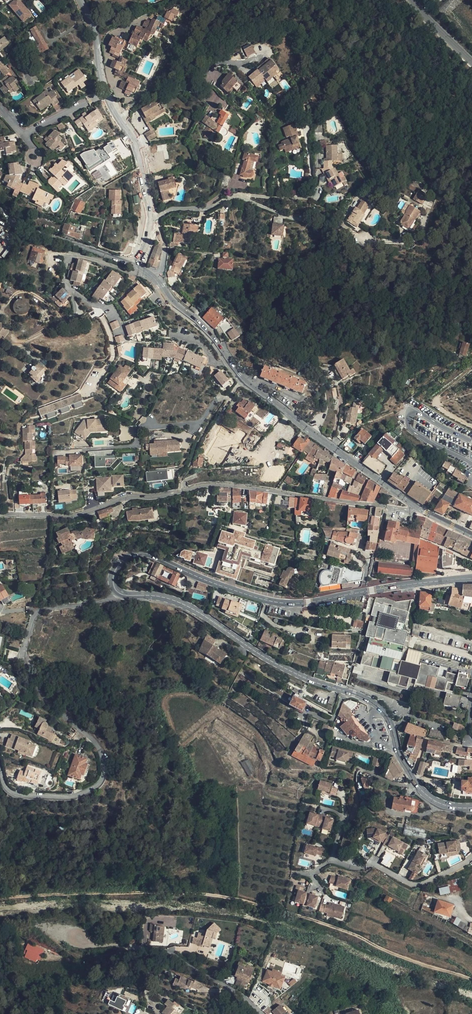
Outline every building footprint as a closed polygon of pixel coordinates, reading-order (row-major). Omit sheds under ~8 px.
[(9,5),(23,21),(30,15),(18,0),(15,0),(9,5)] [(177,16),(180,13),(172,9),(168,11),(165,17),(172,21),(175,15),(177,16)] [(118,56),(122,48),(123,47),(124,48),(126,48),(132,51),(135,45),(137,46),(139,42),(141,39),(143,40),(147,42),(151,34),(153,35),(156,31),(159,32),(161,28),(163,29),(167,21),(158,17),(156,21),(153,19),(151,23),(148,21),(145,23),(143,26),(146,28),(149,29),(147,32),(145,31),(137,27),(134,33),(140,35),(138,38),(133,35),(129,43),(115,36),(114,38),(112,37),(110,41),(113,43),(111,46),(110,49),(109,52),(110,52),(118,56)] [(36,46),(40,54),(48,49),(35,27),(30,30),(28,32),(29,34),(29,35),(28,37),(31,43),(32,42),(34,41),(35,42),(36,41),(38,44),(36,46)] [(0,51),(9,44),(3,37),(0,39),(0,50),(0,51)] [(247,57),(255,52),(252,45),(243,49),(247,57)] [(122,75),(123,72),(121,72),(125,65),(127,61),(120,58),(118,62),(114,59),(110,66),(116,69),(115,72),(122,75)] [(264,79),(266,81),(272,75),(278,70),(269,59),(266,62),(268,64),(261,70),(259,68),(256,70),(258,71),(264,79)] [(32,94),(43,86),(27,66),(17,74),(32,94)] [(86,80),(81,72),(79,73),(77,70),(73,73),(75,77),(72,80),(69,76),(65,79),(67,82),(63,85),(67,92),(76,86),(75,84),(77,83),(78,85),(81,89),(85,86),(83,82),(86,80)] [(278,70),(272,75),(274,77),(277,81),(280,79),(277,75),(280,72),(278,70)] [(248,79),(255,86),(264,79),(258,71),(255,73),(251,76),(248,79)] [(219,85),(228,92),(238,80),(228,73),(219,85)] [(5,76),(1,79),(5,85),(3,86),(0,88),(0,90),(3,94),(8,91),(11,88),(13,90),(14,92),(19,89),(13,82),(15,80),(12,76),(8,78),(6,75),(5,76)] [(137,88),(139,84),(140,83),(134,80),(133,79),(128,77),(127,78),(126,81),(130,83),(129,85),(125,83),(121,81),(118,87),(125,90),(124,93),(129,96),(131,92),(134,94),(135,91),(137,88)] [(256,88),(266,81),(264,79),(255,86),(256,88)] [(53,106),(58,102),(55,97),(56,95),(52,90),(48,93),(46,90),(42,93),(43,93),(35,99),(38,102),(35,104),(40,111),(48,105),(47,104),(49,102),(51,103),(53,106)] [(162,97),(143,107),(151,121),(158,117),(157,115),(156,113),(167,107),(162,97)] [(56,111),(58,109),(62,107),(58,102),(53,106),(56,111)] [(151,121),(143,107),(141,108),(149,122),(151,121)] [(168,109),(167,107),(156,113),(157,115),(168,109)] [(81,122),(83,124),(85,127),(89,125),(92,129),(97,125),(96,122),(99,120),(98,119),(102,116),(97,109),(87,116),(84,118),(83,116),(79,119),(81,122)] [(221,127),(228,116),(221,111),(219,114),(222,116),(218,122),(212,117),(210,119),(206,116),(202,122),(207,125),(201,134),(208,138),(214,130),(223,136),(225,136),(227,134),(227,132),(227,131),(221,127)] [(298,136),(294,124),(282,129),(287,140),(281,142),(282,144),(277,145),(279,151),(284,150),(285,154),(301,148),(299,145),(297,139),(297,137),(298,136)] [(237,136),(239,132),(233,127),(230,132),(237,136)] [(148,141),(156,137),(152,129),(145,132),(148,141)] [(54,131),(47,138),(49,140),(47,142),(45,144),(52,151),(54,149),(56,151),(59,148),(60,150),(64,146),(59,141),(61,139),(57,134),(58,133),(54,131)] [(5,143),(2,143),(2,141),(0,142),(0,151),(4,150),(3,148),(5,148),(6,154),(10,154),(10,152),(16,152),(14,141),(5,143)] [(84,152),(81,155),(87,165),(85,166),(87,170),(109,157),(107,154),(117,149),(113,142),(104,148),(101,150),(100,148),(95,151),(94,149),(84,152)] [(326,146),(326,159),(326,161),(324,161),(324,168),(326,173),(333,185),(334,187),(342,182),(334,168),(333,169),(332,166),(331,161),(341,161),(341,155),(336,155),(336,146),(326,146)] [(257,162),(258,157),(245,153),(243,159),(245,160),(242,168),(240,175),(243,175),(243,177),(246,177),(247,177),(249,177),(251,177),(252,175),(252,173),(252,172),(251,171),(248,170),(251,161),(257,162)] [(58,179),(51,186),(57,191),(58,192),(60,190),(57,187),(61,183),(64,186),(68,182),(66,180),(69,177),(70,178),(72,175),(73,174),(67,170),(63,173),(60,170),(65,166),(67,168),(70,163),(67,162),(66,163),(62,160),(57,165),(55,163),(48,170),(54,176),(58,179)] [(14,187),(17,181),(18,179),(17,179),(17,175),(20,175),(21,174),(19,165),(16,165),(15,163),(8,164),(9,170),(8,171),(9,175),(5,175),(3,181),(8,183),(7,186),(10,188),(11,185),(14,187)] [(330,186),(333,185),(326,173),(324,174),(330,186)] [(51,177),(46,181),(51,186),(58,179),(54,176),(53,178),(51,177)] [(173,179),(168,180),(158,183),(160,192),(161,192),(163,201),(170,199),(167,190),(175,188),(173,179)] [(20,189),(22,183),(17,181),(14,187),(20,189)] [(29,181),(27,185),(24,193),(33,197),(34,198),(33,201),(35,201),(34,203),(41,207),(44,202),(46,197),(49,198),(50,194),(37,189),(39,185),(29,181)] [(111,214),(118,214),(118,206),(121,206),(121,201),(119,201),(120,190),(109,190),(109,201),(112,201),(111,214)] [(422,205),(426,199),(417,194),(413,200),(422,205)] [(82,198),(78,196),(76,198),(72,206),(70,209),(80,213),(83,207),(81,206),(82,202),(83,201),(81,200),(82,198)] [(363,214),(369,205),(362,201),(356,209),(355,208),(347,221),(357,227),(364,215),(363,214)] [(405,215),(410,206),(406,203),(400,212),(405,215)] [(420,212),(410,206),(405,215),(399,223),(409,229),(420,212)] [(273,217),(272,235),(283,235),(284,223),(281,223),(282,218),(273,217)] [(73,238),(75,235),(72,234),(73,232),(75,227),(64,224),(62,234),(73,238)] [(175,241),(201,245),(203,236),(197,235),(198,226),(183,224),(181,236),(176,235),(175,241)] [(292,241),(299,233),(290,226),(283,234),(292,241)] [(155,247),(148,265),(157,269),(160,261),(158,260),(162,249),(161,249),(162,248),(160,245),(159,245),(156,246),(155,247)] [(29,260),(38,263),(40,258),(42,259),(45,250),(33,246),(29,260)] [(175,266),(181,269),(186,257),(178,253),(172,265),(175,266)] [(228,260),(228,253),(222,253),(222,260),(219,259),(218,268),(232,269),(232,260),(228,260)] [(79,273),(82,274),(83,270),(85,261),(77,260),(76,265),(71,264),(69,271),(79,273)] [(67,277),(70,278),(69,280),(74,282),(73,285),(79,287),(80,279),(78,279),(79,273),(69,271),(68,270),(67,274),(67,277)] [(112,287),(114,288),(121,278),(113,272),(106,282),(112,287)] [(106,282),(104,281),(100,287),(108,293),(112,287),(106,282)] [(138,286),(132,291),(133,291),(140,299),(146,295),(138,286)] [(108,293),(100,287),(92,297),(97,301),(100,298),(103,300),(108,293)] [(51,295),(49,298),(59,307),(65,300),(63,298),(67,294),(62,289),(53,297),(51,295)] [(134,306),(141,301),(140,299),(133,291),(126,297),(127,297),(134,306)] [(137,309),(134,306),(127,297),(121,302),(124,306),(123,307),(130,315),(137,309)] [(16,300),(15,301),(14,302),(13,304),(12,305),(12,307),(12,309),(13,310),(14,312),(14,313),(15,314),(17,314),(18,315),(20,315),(22,315),(23,315),(24,315),(25,314),(26,313),(27,312),(28,311),(29,310),(29,308),(29,307),(29,305),(28,304),(28,303),(27,302),(26,300),(25,300),(23,299),(21,299),(20,299),(18,299),(17,300),(16,300)] [(222,319),(224,316),(220,311),(217,314),(211,309),(203,318),(214,329),(223,320),(222,319)] [(154,317),(147,320),(150,329),(157,327),(154,317)] [(150,329),(147,320),(139,322),(143,331),(150,329)] [(143,331),(139,322),(132,324),(136,334),(143,331)] [(132,324),(125,327),(129,336),(133,335),(136,334),(132,324)] [(4,338),(9,331),(4,327),(0,332),(0,335),(2,336),(4,338)] [(229,340),(233,337),(229,330),(225,333),(229,340)] [(163,344),(163,350),(162,357),(174,358),(178,348),(179,346),(174,343),(174,345),(163,344)] [(468,346),(462,344),(459,354),(465,357),(468,346)] [(152,359),(153,349),(144,348),(143,353),(141,353),(141,356),(143,356),(143,358),(148,359),(152,359)] [(174,358),(183,362),(187,352),(178,348),(174,358)] [(163,350),(153,349),(152,359),(157,360),(158,357),(162,358),(162,357),(163,350)] [(187,361),(192,363),(195,356),(187,352),(183,362),(186,363),(187,361)] [(192,363),(191,365),(200,369),(203,363),(206,365),(208,361),(195,356),(192,363)] [(349,371),(343,360),(334,365),(342,379),(349,376),(349,377),(355,374),(353,369),(349,371)] [(27,375),(36,383),(40,378),(39,377),(46,370),(38,363),(34,367),(33,367),(32,367),(31,368),(31,369),(32,370),(27,375)] [(110,379),(108,382),(117,389),(122,382),(124,380),(122,378),(123,377),(125,378),(132,370),(134,371),(134,373),(139,371),(136,364),(131,366),(130,368),(126,365),(123,368),(120,366),(110,378),(110,379)] [(260,377),(292,390),(301,394),(305,384),(264,367),(260,377)] [(214,376),(222,385),(225,383),(228,381),(220,371),(214,376)] [(117,389),(120,392),(126,385),(122,382),(117,389)] [(83,400),(80,394),(38,409),(41,416),(46,414),(54,411),(60,409),(68,406),(73,404),(82,401),(83,400)] [(247,406),(242,403),(241,402),(234,411),(245,419),(255,406),(250,402),(249,403),(247,406)] [(345,407),(343,406),(341,408),(340,415),(346,416),(346,415),(348,415),(347,422),(355,423),(359,404),(354,403),(353,408),(349,407),(349,411),(344,410),(345,407)] [(229,408),(225,414),(230,417),(231,417),(234,411),(229,408)] [(91,433),(108,433),(107,420),(97,420),(87,421),(84,421),(75,433),(86,441),(91,433)] [(264,431),(265,429),(259,424),(257,427),(255,425),(254,427),(264,435),(265,432),(264,431)] [(24,441),(29,441),(33,441),(32,435),(34,435),(34,425),(28,425),(27,425),(27,428),(22,428),(23,441),(24,441)] [(360,441),(361,442),(365,445),(371,438),(362,430),(354,439),(358,443),(360,441)] [(394,443),(385,435),(378,444),(377,445),(384,450),(386,453),(393,445),(395,443),(394,443)] [(293,447),(301,453),(302,452),(309,441),(305,438),(304,440),(299,438),(293,447)] [(157,443),(157,441),(154,442),(154,444),(145,445),(146,449),(150,449),(150,455),(151,455),(157,455),(157,454),(167,453),(167,452),(180,451),(179,440),(160,441),(161,442),(157,443)] [(25,454),(29,453),(33,453),(33,449),(35,449),(35,441),(33,441),(29,441),(24,441),(25,454)] [(319,462),(323,452),(312,443),(309,441),(302,452),(301,453),(307,456),(309,457),(314,461),(319,462)] [(384,450),(377,445),(364,461),(365,462),(363,464),(371,470),(377,461),(376,460),(384,450)] [(390,460),(396,466),(405,456),(393,445),(386,453),(392,458),(390,460)] [(326,462),(331,464),(332,457),(323,452),(319,462),(318,464),(318,466),(322,468),(323,465),(323,464),(325,463),(326,462)] [(116,460),(116,454),(105,455),(105,457),(105,458),(103,458),(103,457),(95,457),(95,469),(106,468),(106,460),(116,460)] [(83,467),(82,456),(73,457),(73,459),(70,459),(69,459),(69,460),(67,460),(67,459),(66,459),(66,458),(58,458),(58,465),(66,465),(66,467),(70,467),(70,468),(83,467)] [(337,473),(332,486),(337,489),(340,481),(340,480),(346,465),(341,462),(332,457),(331,464),(329,470),(337,473)] [(198,462),(195,462),(194,462),(193,466),(197,467),(198,467),(202,467),(204,459),(199,458),(198,462)] [(377,474),(379,475),(384,467),(377,461),(371,470),(377,474)] [(451,466),(445,463),(440,471),(452,477),(457,480),(457,481),(463,484),(466,478),(461,475),(461,474),(456,470),(450,467),(451,466)] [(356,472),(346,465),(340,480),(350,484),(352,478),(356,472)] [(146,472),(147,482),(168,479),(173,478),(172,469),(167,470),(146,472)] [(321,497),(328,498),(332,486),(337,473),(329,470),(328,475),(326,481),(324,481),(321,497)] [(394,472),(387,481),(403,492),(409,482),(394,472)] [(366,479),(359,474),(356,480),(363,485),(366,479)] [(287,476),(284,481),(289,485),(293,480),(287,476)] [(123,487),(123,477),(116,477),(113,477),(113,480),(97,481),(98,493),(111,493),(111,488),(111,486),(113,486),(114,487),(114,488),(123,487)] [(330,498),(339,499),(342,491),(348,493),(350,486),(350,484),(340,480),(340,481),(337,489),(332,486),(328,498),(330,498)] [(363,485),(356,480),(355,480),(353,487),(354,487),(352,494),(359,497),(363,487),(363,485)] [(373,493),(376,486),(369,481),(366,489),(373,493)] [(423,505),(432,492),(416,482),(407,494),(423,505)] [(353,501),(360,502),(362,497),(359,497),(352,494),(354,487),(353,487),(350,486),(348,493),(342,491),(339,499),(353,501)] [(362,497),(360,502),(373,504),(380,488),(376,486),(373,493),(366,489),(362,497)] [(388,492),(382,488),(379,493),(381,494),(385,497),(386,495),(387,494),(388,492)] [(233,489),(233,504),(241,503),(244,502),(247,502),(246,495),(240,496),(241,490),(233,489)] [(436,513),(443,516),(448,508),(450,505),(453,507),(454,507),(459,495),(449,489),(434,511),(436,513)] [(77,499),(76,490),(57,492),(59,503),(65,502),(65,500),(72,500),(77,499)] [(250,502),(250,503),(267,504),(268,494),(250,491),(249,491),(250,502)] [(471,492),(470,493),(470,494),(467,499),(459,495),(454,507),(471,516),(471,493),(471,492)] [(46,506),(45,493),(40,493),(40,495),(24,496),(24,494),(19,494),(19,507),(29,507),(28,504),(37,504),(37,506),(46,506)] [(295,515),(296,516),(310,517),(311,513),(312,500),(301,498),(301,500),(295,499),(295,508),(295,515)] [(98,512),(100,519),(111,515),(110,513),(113,512),(111,507),(107,509),(98,512)] [(132,511),(131,511),(133,521),(140,522),(148,520),(148,522),(153,522),(151,508),(137,510),(132,511)] [(368,511),(349,508),(348,518),(357,520),(357,521),(365,522),(365,520),(367,520),(368,511)] [(380,517),(381,509),(371,508),(369,517),(380,518),(380,517)] [(246,521),(246,512),(233,511),(233,523),(242,523),(242,521),(246,521)] [(368,525),(379,527),(380,518),(369,517),(368,525)] [(418,517),(416,524),(423,526),(426,519),(418,517)] [(423,526),(422,530),(420,536),(420,537),(427,540),(431,531),(429,531),(433,523),(426,519),(423,526)] [(387,530),(382,529),(381,535),(380,539),(385,540),(384,541),(396,543),(396,541),(415,544),(413,562),(417,562),(419,545),(420,540),(420,537),(420,536),(422,530),(423,526),(416,524),(414,530),(399,527),(395,526),(396,523),(389,522),(387,528),(387,530)] [(435,524),(433,523),(429,531),(431,531),(427,540),(441,545),(445,537),(440,535),(443,528),(435,524)] [(63,554),(69,551),(67,547),(73,544),(71,541),(77,539),(76,538),(81,535),(86,537),(88,531),(94,532),(95,531),(94,529),(89,527),(82,530),(79,529),(74,531),(73,534),(71,535),(67,528),(57,533),(59,538),(58,538),(60,543),(61,543),(63,546),(60,547),(63,554)] [(333,528),(321,528),(322,530),(325,535),(325,536),(325,537),(330,539),(332,532),(333,528)] [(448,531),(443,528),(440,535),(445,537),(448,531)] [(370,542),(376,543),(378,532),(368,531),(368,536),(370,537),(370,542)] [(235,532),(234,536),(233,536),(225,533),(224,536),(222,535),(218,545),(229,549),(228,551),(227,551),(224,559),(223,562),(220,561),(220,562),(217,571),(224,574),(224,576),(234,580),(234,577),(237,578),(240,568),(237,567),(240,556),(240,555),(241,552),(255,557),(254,559),(260,561),(260,562),(274,566),(279,550),(271,547),(272,546),(268,545),(268,546),(245,539),(242,538),(243,534),(235,532)] [(350,533),(334,532),(332,539),(332,540),(343,543),(343,542),(345,541),(346,543),(347,544),(349,545),(351,545),(352,544),(353,543),(354,541),(355,539),(357,539),(358,534),(357,534),(351,533),(350,533)] [(459,535),(451,532),(448,538),(457,541),(460,536),(459,535)] [(460,536),(457,541),(453,550),(456,551),(470,558),(471,555),(471,552),(469,551),(465,549),(466,546),(461,544),(464,538),(460,536)] [(457,541),(448,538),(447,538),(444,546),(449,548),(453,550),(457,541)] [(438,561),(452,564),(454,554),(451,553),(443,549),(441,548),(420,540),(419,545),(417,562),(415,572),(436,574),(438,561)] [(376,546),(376,543),(370,542),(367,542),(366,551),(374,551),(376,546)] [(351,549),(338,545),(337,549),(330,547),(327,555),(345,561),(344,563),(349,564),(349,562),(351,555),(349,555),(351,549)] [(204,568),(208,556),(199,553),(199,554),(195,553),(194,554),(184,551),(182,552),(181,553),(179,558),(181,558),(184,559),(184,560),(189,562),(190,558),(195,560),(193,564),(196,565),(196,564),(201,566),(201,567),(204,568)] [(270,578),(274,566),(260,562),(260,561),(254,559),(255,557),(241,552),(240,555),(240,556),(237,567),(240,568),(237,578),(234,577),(234,580),(247,585),(248,581),(252,582),(255,573),(270,578)] [(348,583),(363,580),(365,572),(320,560),(319,564),(319,566),(316,577),(322,580),(320,587),(338,584),(339,581),(346,580),(348,583)] [(152,575),(157,564),(154,562),(148,574),(152,575)] [(215,570),(214,572),(224,576),(224,574),(217,571),(220,562),(219,562),(216,570),(215,570)] [(413,567),(379,563),(378,573),(412,576),(413,567)] [(162,570),(163,567),(157,564),(152,575),(150,579),(156,582),(158,579),(159,576),(162,570)] [(173,575),(174,572),(163,567),(162,570),(173,575)] [(286,572),(284,571),(280,579),(282,579),(279,585),(286,588),(287,586),(290,588),(295,590),(298,583),(290,579),(293,575),(295,574),(294,569),(291,568),(288,569),(286,572)] [(181,575),(174,572),(173,575),(170,581),(169,584),(175,587),(181,575)] [(158,579),(169,584),(170,581),(159,576),(158,579)] [(207,592),(209,586),(198,582),(196,589),(203,591),(207,592)] [(8,596),(2,584),(0,585),(0,600),(8,596)] [(471,586),(463,586),(462,589),(452,588),(452,595),(450,600),(448,605),(458,608),(469,611),(471,605),(471,600),(471,585),(471,586)] [(431,607),(431,604),(432,593),(418,592),(417,606),(419,606),(431,607)] [(222,610),(226,611),(236,614),(239,604),(231,601),(231,602),(225,600),(225,599),(219,597),(216,606),(222,608),(222,610)] [(382,659),(379,670),(391,673),(393,662),(402,664),(402,661),(400,660),(403,651),(404,652),(404,650),(403,650),(408,632),(396,629),(398,623),(405,625),(409,612),(392,607),(390,615),(384,613),(385,606),(374,603),(371,616),(373,616),(378,618),(377,624),(372,622),(369,622),(366,637),(370,638),(366,652),(364,652),(360,665),(371,668),(374,657),(382,659)] [(236,614),(226,611),(225,614),(238,618),(241,611),(243,605),(239,604),(236,614)] [(362,615),(356,614),(354,622),(353,627),(357,628),(361,629),(363,622),(361,621),(362,615)] [(422,626),(414,623),(412,635),(419,637),(449,645),(470,651),(471,644),(457,640),(421,630),(422,626)] [(281,646),(286,647),(288,642),(283,640),(283,641),(278,638),(278,637),(278,636),(277,636),(265,630),(263,635),(261,639),(260,640),(263,642),(271,645),(274,647),(275,644),(280,647),(280,646),(281,646)] [(208,634),(200,653),(208,656),(207,658),(216,664),(218,662),(222,665),(228,656),(215,647),(218,641),(208,634)] [(346,644),(350,645),(351,636),(332,635),(332,646),(338,646),(338,648),(346,648),(346,647),(346,644)] [(262,646),(268,651),(271,645),(263,642),(262,646)] [(318,667),(325,669),(332,671),(331,673),(338,675),(343,676),(344,671),(345,666),(336,664),(336,666),(334,665),(334,663),(335,661),(327,661),(327,663),(320,661),(318,667)] [(420,666),(402,661),(402,664),(399,675),(416,679),(416,678),(420,666)] [(420,663),(420,666),(416,678),(416,679),(415,685),(426,687),(428,677),(436,679),(434,689),(445,692),(447,682),(456,684),(455,686),(466,689),(469,680),(466,680),(467,678),(468,675),(459,673),(458,675),(447,673),(446,679),(438,677),(440,668),(420,663)] [(462,697),(447,693),(443,705),(459,709),(462,697)] [(289,705),(302,712),(306,703),(294,697),(289,705)] [(343,718),(347,715),(358,706),(358,703),(348,700),(343,703),(338,716),(342,719),(343,718)] [(351,719),(347,715),(343,718),(341,723),(344,726),(339,730),(346,738),(348,736),(352,740),(355,738),(359,743),(365,744),(370,740),(366,736),(360,733),(354,726),(351,719)] [(50,733),(51,731),(52,730),(48,727),(47,725),(46,723),(45,723),(43,723),(44,720),(39,718),(35,727),(40,729),(37,734),(51,741),(54,735),(50,733)] [(427,730),(408,723),(404,732),(411,735),(406,752),(418,757),(427,730)] [(464,732),(465,726),(459,723),(457,730),(464,732)] [(322,729),(331,733),(333,726),(330,725),(324,724),(322,729)] [(429,736),(444,740),(446,733),(431,729),(429,736)] [(317,761),(319,762),(324,752),(313,747),(309,745),(310,741),(313,737),(305,733),(291,755),(312,767),(314,765),(315,765),(317,761)] [(21,741),(22,739),(12,735),(10,739),(8,739),(6,745),(19,750),(22,752),(23,748),(27,750),(25,754),(32,756),(35,745),(29,743),(30,742),(25,740),(24,742),(21,741)] [(429,741),(427,749),(442,752),(444,745),(443,745),(429,741)] [(452,754),(453,747),(447,746),(444,745),(442,752),(452,754)] [(348,751),(337,749),(332,748),(331,750),(330,755),(336,757),(336,760),(345,763),(346,760),(350,761),(353,752),(348,751)] [(461,749),(458,748),(456,754),(467,757),(468,753),(467,753),(467,750),(461,749)] [(79,758),(79,756),(75,755),(68,775),(72,777),(73,775),(76,777),(76,778),(79,779),(81,775),(84,776),(88,764),(85,763),(87,759),(83,758),(82,759),(79,758)] [(403,771),(393,757),(390,761),(389,762),(388,767),(395,777),(398,775),(402,772),(403,771)] [(378,768),(381,760),(374,758),(372,764),(378,768)] [(241,763),(249,776),(253,774),(251,772),(254,770),(248,759),(241,763)] [(421,762),(417,775),(422,777),(427,763),(421,762)] [(38,781),(41,772),(27,767),(25,773),(20,771),(17,779),(26,782),(26,781),(36,785),(38,781)] [(361,780),(363,787),(364,787),(367,789),(370,781),(361,778),(361,780)] [(466,791),(466,792),(471,793),(471,778),(471,779),(468,779),(468,782),(462,782),(462,787),(466,788),(466,791)] [(326,783),(326,782),(320,781),(318,789),(321,790),(321,792),(335,797),(338,789),(331,787),(331,785),(326,783)] [(411,806),(412,798),(400,796),(400,799),(393,797),(391,809),(405,812),(405,811),(405,810),(409,811),(412,811),(413,811),(414,809),(414,807),(412,806),(411,806)] [(419,799),(412,798),(411,806),(412,806),(414,807),(414,809),(413,811),(412,811),(409,811),(405,810),(405,811),(416,814),(417,813),(419,799)] [(306,824),(319,827),(322,815),(318,814),(318,815),(310,813),(306,824)] [(330,831),(333,820),(329,819),(326,818),(326,816),(322,815),(319,827),(322,828),(322,829),(330,831)] [(426,840),(429,821),(407,817),(403,835),(426,840)] [(386,839),(389,835),(377,828),(367,829),(368,837),(375,836),(382,840),(383,837),(386,839)] [(394,837),(389,835),(386,839),(384,844),(388,847),(389,845),(399,851),(398,852),(403,855),(408,846),(394,837)] [(450,842),(439,844),(438,844),(439,852),(447,850),(448,853),(452,852),(460,851),(458,841),(450,842)] [(322,856),(324,849),(317,847),(317,848),(306,845),(304,853),(315,856),(315,854),(322,856)] [(419,851),(408,869),(417,874),(427,856),(419,851)] [(337,878),(331,876),(329,883),(335,885),(335,886),(346,890),(348,882),(337,879),(337,878)] [(438,889),(440,895),(462,890),(459,878),(447,881),(448,887),(438,889)] [(302,903),(305,894),(305,893),(301,891),(302,888),(295,886),(294,890),(295,890),(297,891),(296,894),(294,901),(302,903)] [(316,897),(305,894),(302,903),(301,906),(305,907),(306,906),(313,908),(316,897)] [(392,899),(386,896),(384,900),(384,902),(389,905),(392,899)] [(435,911),(434,912),(449,917),(451,909),(452,906),(438,901),(435,911)] [(322,905),(320,912),(325,913),(332,915),(331,917),(340,920),(343,908),(331,904),(330,907),(327,906),(322,905)] [(425,907),(424,910),(433,915),(447,921),(457,926),(460,921),(454,917),(457,912),(451,909),(449,917),(434,912),(435,911),(425,907)] [(460,921),(457,926),(463,930),(466,926),(466,925),(460,921)] [(196,943),(196,945),(202,947),(203,945),(210,947),(212,939),(214,933),(217,934),(220,930),(214,924),(207,930),(206,934),(204,933),(203,934),(199,933),(197,938),(194,937),(192,942),(196,943)] [(163,943),(164,927),(155,926),(154,932),(153,942),(163,943)] [(29,944),(25,954),(40,960),(44,951),(29,944)] [(246,971),(251,974),(254,967),(245,963),(239,961),(237,967),(246,971)] [(251,976),(251,974),(246,971),(237,967),(236,968),(245,972),(251,976)] [(248,983),(251,976),(245,972),(236,968),(235,970),(236,971),(234,978),(248,983)] [(272,972),(267,970),(261,982),(280,990),(285,978),(280,976),(281,973),(273,969),(272,972)] [(176,979),(172,986),(189,991),(190,987),(198,991),(200,984),(195,981),(194,983),(189,981),(189,980),(181,977),(178,983),(179,980),(176,979)] [(114,1003),(110,1001),(108,1005),(122,1012),(124,1008),(122,1007),(124,1005),(126,1002),(117,998),(114,1003)] [(164,1004),(166,1006),(168,1007),(167,1009),(165,1007),(161,1013),(162,1013),(173,1013),(175,1011),(179,1013),(183,1009),(180,1006),(174,1001),(172,1003),(168,999),(164,1004)] [(280,1004),(271,1010),(274,1013),(287,1013),(280,1004)]
